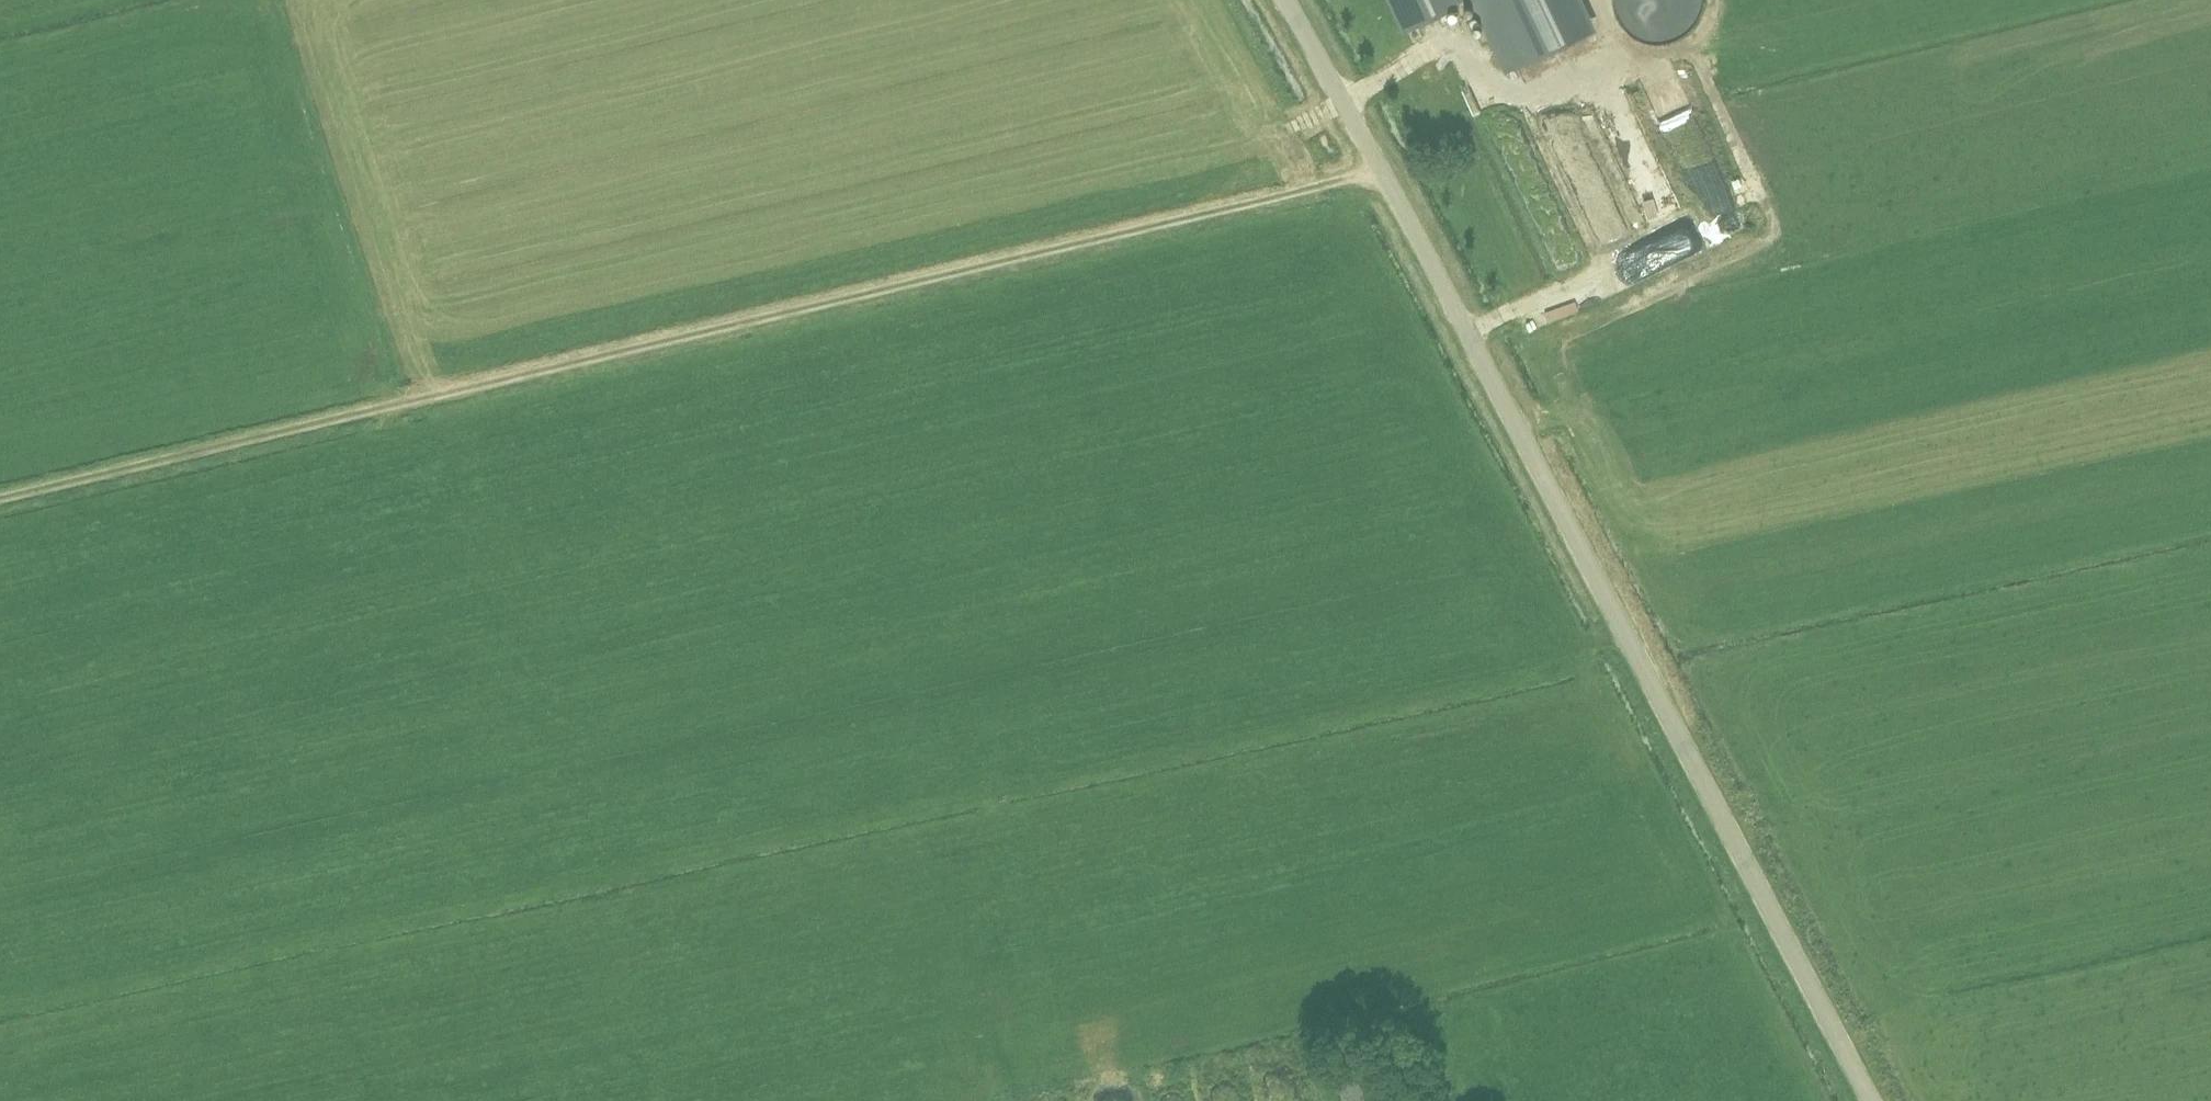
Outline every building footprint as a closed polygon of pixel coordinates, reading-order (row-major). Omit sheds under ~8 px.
[(1411,28),(1462,4),(1460,0),(1398,0),(1411,28)] [(1510,70),(1594,30),(1580,0),(1476,0),(1510,70)] [(1614,7),(1616,14),(1619,20),(1623,26),(1628,31),(1634,36),(1641,39),(1647,42),(1655,43),(1662,43),(1669,42),(1676,40),(1682,37),(1688,33),(1694,28),(1698,22),(1701,16),(1704,9),(1705,2),(1705,0),(1613,0),(1614,7)] [(1550,140),(1540,106),(1512,114),(1523,148),(1550,140)]
